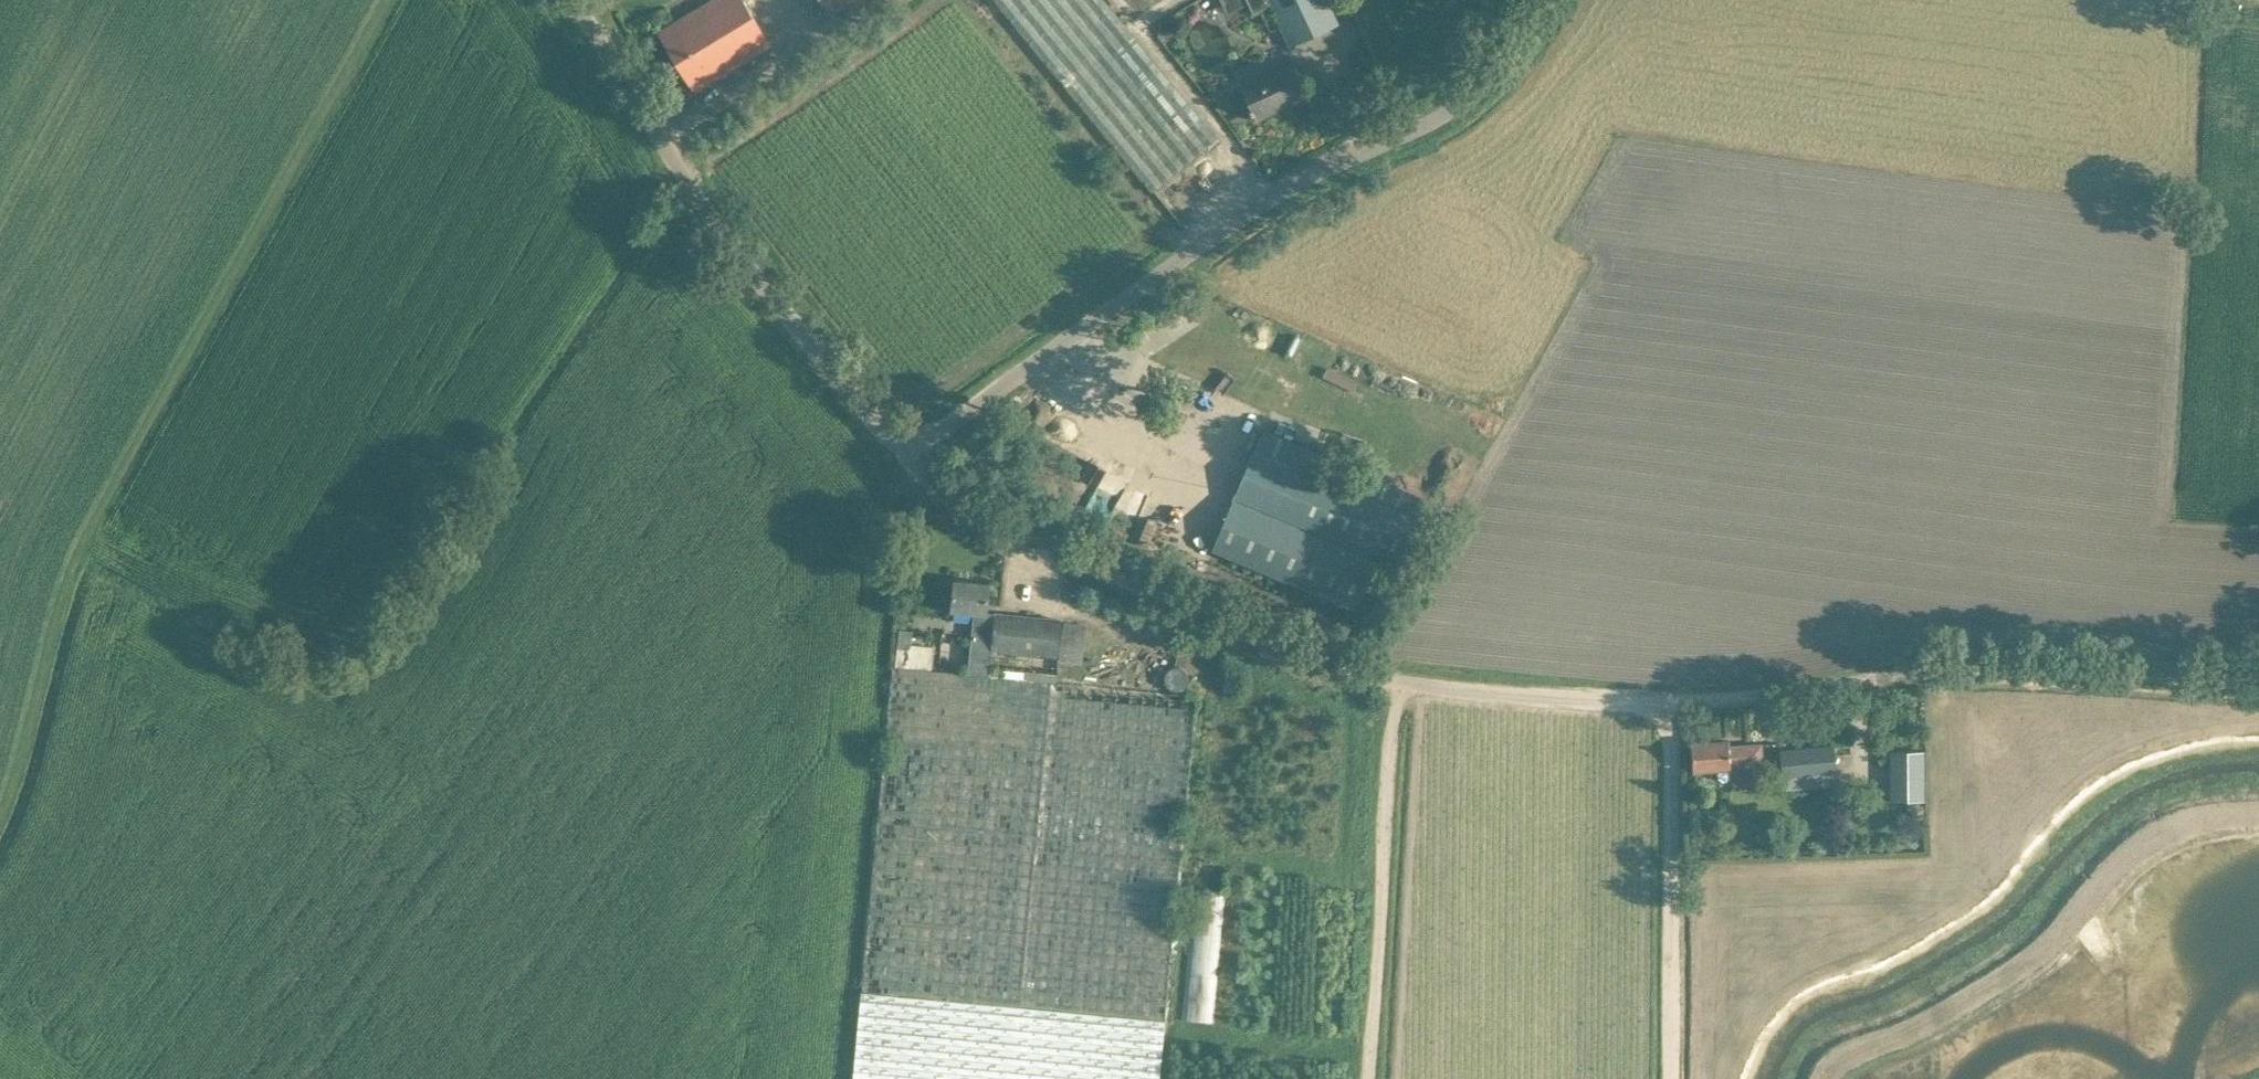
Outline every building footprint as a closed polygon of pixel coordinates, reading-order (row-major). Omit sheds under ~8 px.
[(715,80),(774,43),(748,0),(709,0),(678,19),(659,30),(696,91),(715,80)] [(831,16),(852,0),(819,0),(831,16)] [(1150,190),(1217,135),(1105,0),(994,0),(1150,190)] [(1271,3),(1282,26),(1291,46),(1339,24),(1330,4),(1328,0),(1219,0),(1225,12),(1247,2),(1251,11),(1271,3)] [(1291,57),(1238,82),(1242,91),(1252,114),(1254,114),(1257,120),(1309,96),(1291,57)] [(1427,499),(1263,430),(1234,498),(1378,558),(1398,566),(1427,499)] [(1378,558),(1234,498),(1214,548),(1213,548),(1357,609),(1378,558)] [(953,601),(952,611),(975,613),(969,675),(897,667),(858,1078),(1161,1078),(1166,1022),(1195,716),(1197,694),(1079,683),(1085,622),(995,613),(995,614),(987,613),(990,583),(955,579),(953,601)] [(901,631),(899,648),(911,649),(911,645),(913,632),(901,631)] [(1187,678),(1188,677),(1187,675),(1187,674),(1187,672),(1185,670),(1185,669),(1184,668),(1183,667),(1182,667),(1180,665),(1178,665),(1177,665),(1177,664),(1174,664),(1173,665),(1172,665),(1169,667),(1168,667),(1167,668),(1166,669),(1165,671),(1164,671),(1164,672),(1164,674),(1163,675),(1163,679),(1164,680),(1164,681),(1164,682),(1165,683),(1166,684),(1168,686),(1173,689),(1177,689),(1180,688),(1183,686),(1184,685),(1185,684),(1185,683),(1187,680),(1187,678)] [(1759,776),(1758,764),(1763,764),(1761,744),(1730,746),(1729,740),(1692,742),(1694,770),(1729,767),(1729,777),(1730,780),(1733,783),(1738,785),(1742,784),(1746,781),(1749,777),(1759,776)] [(1806,788),(1805,775),(1837,772),(1834,745),(1781,751),(1784,777),(1787,777),(1788,789),(1806,788)] [(1924,749),(1890,749),(1890,799),(1891,799),(1900,799),(1922,799),(1924,799),(1924,749)] [(1922,805),(1910,805),(1910,818),(1922,818),(1922,805)] [(1198,1004),(1199,1026),(1227,1025),(1226,1003),(1198,1004)]
